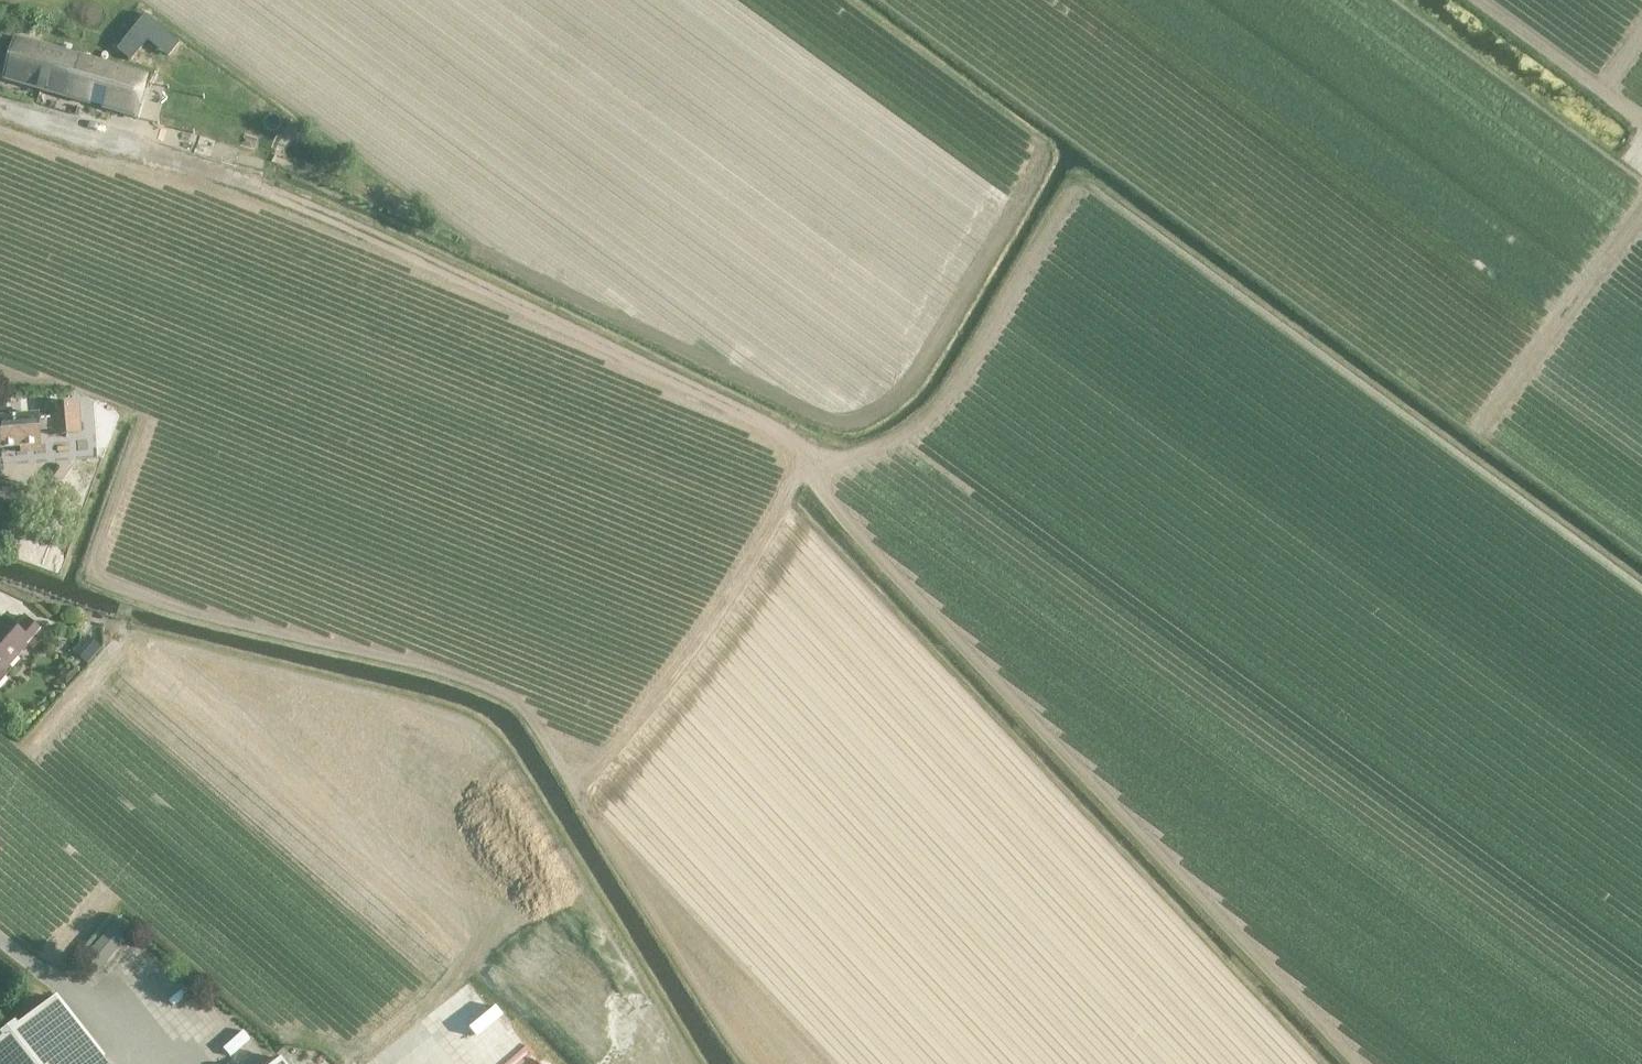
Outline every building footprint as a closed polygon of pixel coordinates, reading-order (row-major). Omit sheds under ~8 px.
[(3,79),(136,116),(148,75),(16,38),(3,79)] [(40,414),(0,417),(0,449),(22,447),(22,452),(41,451),(40,431),(51,430),(51,435),(82,434),(81,404),(49,406),(50,416),(40,416),(40,414)] [(6,670),(28,645),(32,649),(46,634),(24,615),(16,626),(4,616),(0,621),(0,682),(9,672),(6,670)] [(0,1040),(0,1063),(110,1063),(57,996),(19,1025),(16,1022),(1,1034),(3,1038),(0,1040)]
